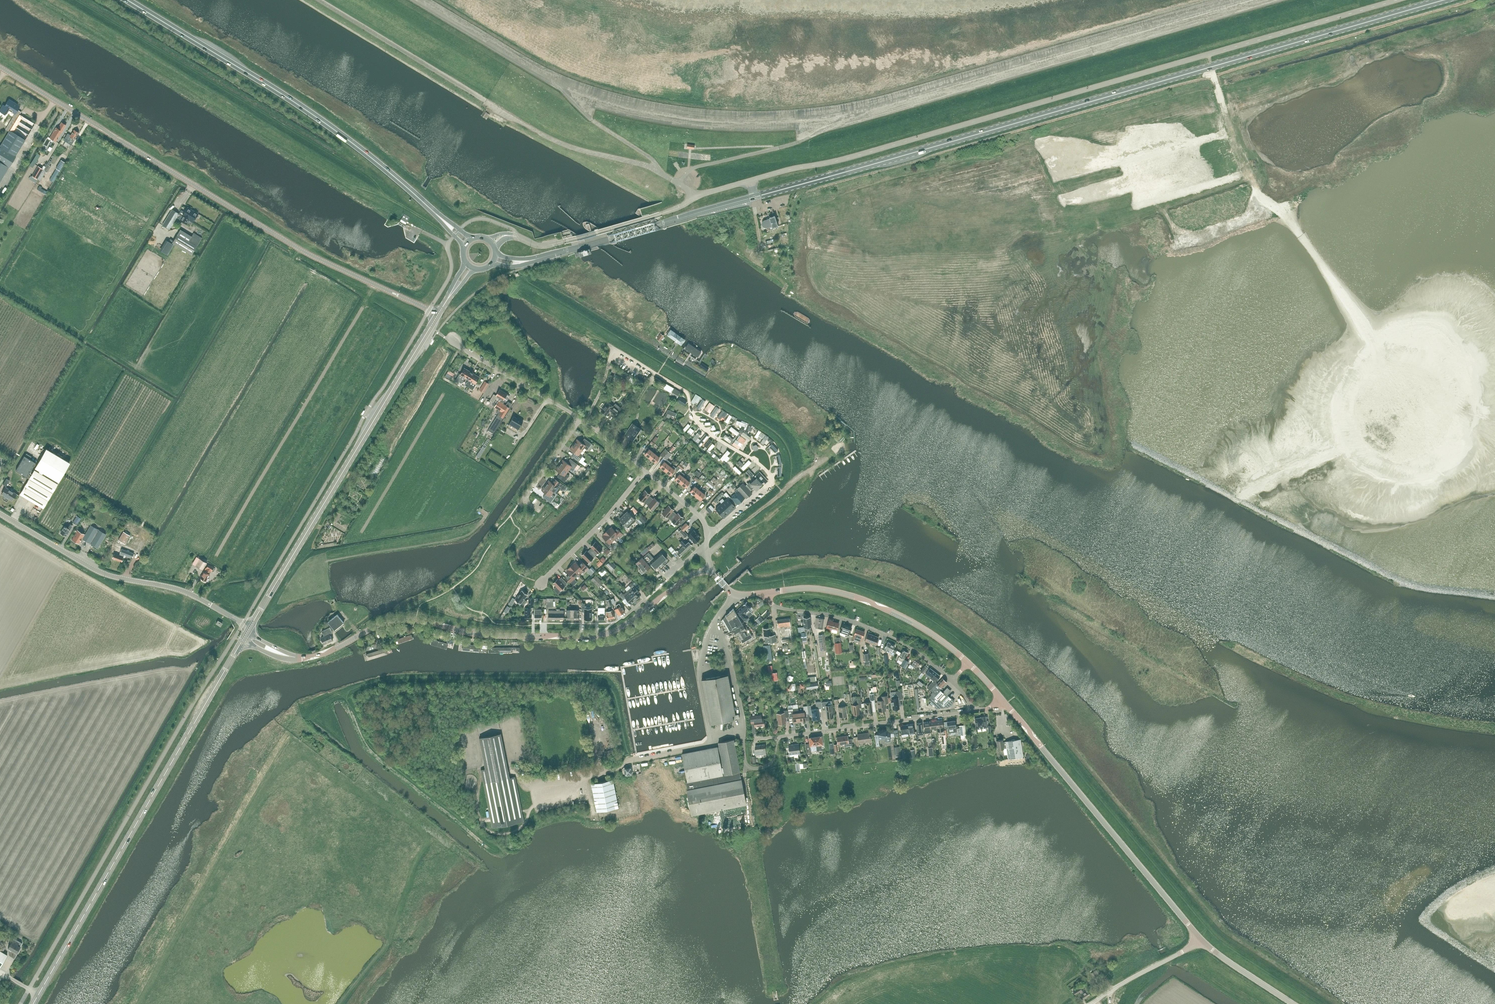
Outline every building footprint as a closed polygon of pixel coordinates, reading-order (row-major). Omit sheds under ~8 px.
[(18,110),(20,106),(9,99),(5,105),(3,104),(0,109),(0,112),(5,115),(6,113),(7,114),(9,110),(15,114),(5,129),(9,131),(0,146),(0,182),(16,156),(36,124),(20,114),(21,112),(18,110)] [(56,142),(66,125),(61,122),(57,128),(56,127),(50,138),(56,142)] [(71,145),(79,133),(74,130),(71,135),(68,133),(63,140),(71,145)] [(30,140),(33,142),(37,136),(33,134),(26,146),(30,149),(32,146),(28,144),(30,140)] [(52,161),(49,160),(48,159),(43,168),(44,168),(44,169),(38,166),(32,176),(37,179),(40,181),(43,176),(46,171),(47,171),(50,166),(49,165),(52,161),(51,161),(52,161)] [(56,177),(59,170),(60,171),(65,162),(61,160),(56,168),(53,175),(52,175),(50,180),(53,182),(56,177)] [(426,188),(423,186),(400,224),(401,225),(403,226),(426,188)] [(189,221),(192,222),(198,214),(187,207),(184,212),(181,210),(179,214),(172,209),(162,225),(169,229),(176,218),(180,220),(179,220),(187,224),(189,221)] [(764,227),(766,227),(767,227),(769,226),(770,230),(773,229),(773,227),(778,226),(774,216),(769,217),(769,219),(764,220),(763,222),(762,223),(762,225),(763,226),(764,227)] [(192,236),(185,232),(180,229),(172,243),(191,255),(202,238),(197,235),(194,233),(192,236)] [(167,255),(174,245),(166,240),(160,250),(167,255)] [(579,251),(577,251),(578,256),(579,255),(580,255),(580,256),(592,252),(591,251),(591,250),(590,250),(590,248),(587,248),(581,250),(579,251)] [(682,345),(686,340),(670,329),(666,334),(671,338),(682,345)] [(689,342),(684,349),(698,358),(699,358),(703,353),(702,351),(689,342)] [(462,383),(465,377),(469,371),(464,368),(460,374),(455,382),(458,383),(459,382),(462,383)] [(475,374),(469,371),(465,377),(469,380),(468,382),(467,381),(465,385),(467,386),(475,374)] [(479,377),(475,374),(467,386),(473,390),(476,384),(475,383),(479,377)] [(484,393),(489,384),(485,382),(480,390),(484,393)] [(674,388),(673,388),(670,394),(676,398),(680,392),(674,388)] [(504,391),(500,389),(496,395),(494,394),(490,400),(493,402),(492,405),(495,406),(495,405),(504,391)] [(503,401),(507,394),(504,391),(495,405),(499,408),(497,412),(499,414),(490,429),(495,432),(512,404),(508,401),(506,405),(503,404),(504,402),(503,401)] [(692,406),(698,409),(702,401),(696,398),(692,406)] [(601,411),(606,416),(610,411),(616,415),(619,411),(621,408),(615,404),(613,406),(608,402),(601,411)] [(709,416),(711,414),(713,415),(716,410),(710,406),(705,414),(709,416)] [(679,407),(675,410),(681,417),(685,413),(679,407)] [(723,425),(728,418),(723,414),(718,421),(723,425)] [(517,431),(523,422),(514,416),(508,425),(517,431)] [(736,426),(738,423),(730,418),(727,423),(732,427),(734,425),(736,426)] [(641,429),(635,425),(632,423),(625,435),(633,440),(641,429)] [(691,434),(689,433),(691,429),(686,426),(682,433),(689,438),(691,434)] [(697,446),(706,437),(700,431),(691,439),(697,446)] [(730,434),(738,440),(740,436),(732,431),(730,434)] [(744,436),(742,439),(750,445),(752,442),(744,436)] [(584,448),(585,449),(587,450),(592,444),(584,438),(582,442),(577,439),(573,444),(582,450),(584,448)] [(699,447),(702,449),(709,441),(706,438),(699,447)] [(706,454),(713,446),(710,443),(704,452),(706,454)] [(580,453),(582,450),(573,444),(570,449),(574,452),(571,456),(579,461),(583,455),(580,453)] [(718,464),(719,462),(712,455),(714,454),(713,453),(716,450),(713,447),(707,454),(718,464)] [(58,484),(45,476),(46,474),(59,482),(70,462),(46,448),(35,468),(40,470),(39,472),(34,470),(31,476),(29,474),(36,463),(24,455),(15,470),(27,477),(29,478),(20,494),(43,508),(58,484)] [(663,457),(668,451),(665,448),(660,455),(663,457)] [(650,458),(654,453),(649,449),(645,454),(650,458)] [(665,471),(669,465),(671,463),(667,459),(672,454),(668,451),(663,457),(666,460),(660,466),(665,471)] [(659,455),(658,457),(654,453),(650,458),(655,462),(660,456),(659,455)] [(727,454),(721,464),(725,466),(731,456),(727,454)] [(782,455),(773,455),(773,476),(782,476),(782,455)] [(559,464),(568,471),(570,468),(573,470),(577,464),(570,459),(567,463),(563,459),(559,464)] [(741,467),(744,470),(752,462),(749,459),(741,467)] [(684,468),(685,468),(688,464),(685,462),(684,464),(680,468),(682,470),(684,468)] [(566,474),(568,471),(559,464),(556,469),(560,473),(557,477),(564,482),(569,476),(566,474)] [(675,469),(676,468),(673,465),(672,467),(669,465),(665,471),(670,475),(675,469)] [(742,472),(735,466),(733,468),(739,474),(742,472)] [(683,476),(685,474),(681,471),(679,474),(675,479),(680,483),(685,478),(683,476)] [(715,481),(720,485),(724,481),(723,479),(726,476),(723,473),(718,479),(717,478),(715,481)] [(755,476),(757,478),(762,484),(766,481),(759,473),(755,476)] [(685,478),(680,483),(686,487),(690,482),(685,478)] [(747,484),(753,491),(758,486),(759,487),(762,484),(757,478),(751,483),(750,482),(747,484)] [(549,480),(545,485),(554,492),(556,489),(559,491),(561,488),(563,490),(565,489),(567,487),(563,485),(556,479),(553,483),(549,480)] [(715,485),(709,480),(706,483),(712,488),(715,485)] [(743,483),(737,488),(738,491),(739,490),(745,497),(746,498),(752,493),(750,491),(748,488),(743,483)] [(552,494),(554,492),(545,485),(541,490),(546,493),(543,497),(550,502),(555,496),(552,494)] [(694,486),(690,491),(696,495),(700,490),(698,489),(694,486)] [(12,501),(16,493),(6,487),(1,494),(12,501)] [(729,499),(735,506),(745,497),(739,490),(738,491),(737,488),(734,491),(736,493),(729,499)] [(649,495),(650,494),(645,490),(639,498),(644,502),(646,504),(651,497),(649,495)] [(700,490),(696,495),(701,500),(705,495),(700,490)] [(659,502),(655,498),(654,499),(651,497),(646,504),(649,506),(648,506),(653,509),(659,502)] [(729,499),(728,497),(728,498),(722,503),(730,513),(736,507),(735,506),(729,499)] [(724,518),(730,513),(722,503),(716,508),(724,518)] [(673,511),(674,509),(669,506),(663,513),(667,517),(670,519),(675,513),(673,511)] [(624,523),(628,527),(635,519),(629,513),(624,517),(623,516),(620,519),(624,523)] [(683,517),(678,513),(677,514),(675,513),(670,519),(672,521),(677,525),(683,517)] [(638,518),(644,524),(647,520),(642,515),(638,518)] [(73,523),(76,525),(77,525),(81,518),(77,516),(76,518),(73,523)] [(68,532),(72,525),(69,524),(67,527),(65,526),(61,533),(66,536),(68,532)] [(82,539),(98,548),(106,534),(91,525),(85,535),(84,535),(85,534),(77,530),(72,539),(79,544),(82,539)] [(606,531),(615,539),(619,535),(621,537),(623,534),(619,530),(617,532),(612,527),(610,528),(606,531)] [(677,531),(684,539),(687,536),(680,527),(676,530),(677,530),(673,534),(673,535),(677,531)] [(694,530),(688,535),(695,543),(700,538),(694,530)] [(125,544),(130,535),(123,531),(118,540),(125,544)] [(610,544),(615,539),(606,531),(603,534),(604,535),(602,536),(607,541),(605,543),(609,548),(612,545),(610,544)] [(677,550),(675,552),(679,557),(692,546),(689,541),(687,543),(683,539),(680,542),(683,546),(678,551),(677,550)] [(590,550),(595,555),(598,553),(602,549),(595,542),(591,546),(592,547),(590,550)] [(132,557),(134,553),(114,546),(112,553),(114,554),(112,558),(122,562),(124,554),(132,557)] [(593,558),(595,555),(590,550),(587,552),(586,551),(582,555),(589,562),(593,558)] [(651,563),(656,568),(667,559),(661,553),(654,559),(649,553),(643,558),(642,557),(636,562),(641,568),(639,570),(642,573),(644,571),(650,566),(649,565),(651,563)] [(207,563),(196,556),(192,564),(202,570),(207,563)] [(578,565),(576,562),(574,563),(571,566),(579,574),(583,570),(585,572),(589,568),(582,561),(578,565)] [(208,578),(210,574),(209,573),(211,571),(212,571),(214,567),(208,564),(205,568),(206,569),(205,571),(204,571),(200,577),(206,581),(207,581),(208,581),(209,579),(209,578),(208,578)] [(574,579),(579,574),(571,566),(568,569),(568,570),(567,571),(572,576),(568,580),(574,585),(577,582),(574,579)] [(604,583),(596,575),(591,579),(599,587),(604,583)] [(561,590),(567,583),(561,577),(559,579),(558,578),(553,583),(557,586),(553,589),(558,594),(562,591),(561,590)] [(629,585),(625,588),(627,591),(633,598),(635,600),(636,599),(637,600),(640,598),(639,597),(639,596),(637,594),(640,593),(638,590),(637,590),(632,583),(631,583),(629,585)] [(528,594),(522,590),(515,599),(521,603),(520,604),(522,606),(527,601),(525,599),(528,594)] [(635,600),(633,598),(627,591),(623,594),(621,592),(619,595),(623,600),(625,598),(631,604),(631,603),(632,604),(634,602),(633,601),(635,600)] [(556,598),(553,598),(543,598),(543,604),(546,604),(546,607),(553,607),(553,606),(555,606),(555,602),(556,602),(556,598)] [(750,619),(748,617),(749,617),(747,615),(750,611),(749,609),(751,607),(747,601),(736,611),(745,621),(746,622),(750,619)] [(585,612),(585,620),(591,620),(591,606),(585,606),(585,603),(582,603),(582,612),(585,612)] [(621,606),(619,603),(616,605),(617,608),(615,609),(619,615),(625,611),(621,605),(621,606)] [(566,619),(578,620),(578,610),(570,610),(569,605),(566,605),(566,619)] [(743,623),(734,609),(733,608),(730,611),(725,615),(723,619),(730,631),(743,623)] [(541,612),(541,611),(541,609),(535,609),(535,619),(541,619),(541,615),(543,615),(543,612),(541,612)] [(560,611),(560,609),(557,609),(557,611),(548,610),(548,619),(564,619),(564,611),(560,611)] [(335,616),(328,622),(331,626),(335,630),(344,623),(337,614),(335,616)] [(785,630),(785,627),(790,626),(789,618),(777,620),(776,620),(776,624),(778,623),(778,628),(780,628),(782,639),(792,637),(791,629),(785,630)] [(823,629),(823,626),(824,619),(816,618),(815,625),(816,625),(815,628),(823,629)] [(826,627),(829,628),(829,630),(836,632),(839,623),(829,620),(826,627)] [(744,624),(734,630),(739,639),(740,639),(742,642),(752,637),(744,624)] [(849,635),(852,627),(842,624),(840,631),(846,633),(845,636),(848,637),(849,635)] [(330,634),(332,633),(330,627),(322,631),(324,636),(321,637),(322,639),(321,639),(322,641),(323,640),(325,644),(333,640),(330,634)] [(766,640),(766,643),(777,641),(777,638),(775,638),(774,635),(771,635),(770,628),(763,629),(764,636),(767,636),(768,640),(766,640)] [(864,632),(858,630),(856,629),(854,635),(853,638),(861,641),(862,637),(862,638),(864,632)] [(870,643),(873,635),(868,633),(865,641),(870,643)] [(825,634),(819,635),(820,650),(827,649),(825,634)] [(876,645),(879,637),(873,635),(870,643),(873,644),(872,645),(875,646),(875,645),(876,645)] [(896,651),(893,649),(895,645),(888,642),(884,650),(894,656),(896,651)] [(772,660),(770,645),(763,645),(766,661),(772,660)] [(710,655),(717,656),(718,650),(712,648),(710,655)] [(904,659),(908,652),(903,650),(899,656),(897,659),(902,662),(900,665),(905,668),(908,661),(904,659)] [(919,665),(918,664),(920,660),(914,657),(912,661),(905,672),(907,673),(911,667),(913,668),(913,667),(917,669),(919,665)] [(935,672),(930,668),(925,674),(931,678),(935,672)] [(816,672),(806,673),(806,677),(806,681),(817,681),(816,676),(816,672)] [(931,678),(935,682),(940,676),(935,672),(931,678)] [(738,714),(735,714),(728,674),(702,679),(709,724),(734,719),(739,718),(738,714)] [(947,682),(942,678),(937,684),(937,683),(931,690),(933,692),(931,694),(932,695),(929,697),(931,699),(930,701),(931,702),(936,707),(939,704),(942,707),(944,706),(946,707),(949,707),(954,701),(944,691),(943,692),(941,691),(942,689),(941,688),(947,682)] [(898,699),(902,699),(901,691),(890,692),(891,698),(893,709),(900,708),(898,699)] [(879,711),(886,710),(885,703),(888,703),(887,696),(882,696),(882,700),(877,701),(879,711)] [(862,708),(861,704),(861,699),(857,699),(858,704),(852,705),(853,715),(860,714),(859,708),(862,708)] [(821,702),(821,701),(816,702),(816,709),(811,709),(813,720),(820,719),(819,708),(822,707),(821,702)] [(822,710),(825,710),(826,710),(827,718),(834,717),(832,705),(828,705),(828,702),(825,702),(821,702),(822,707),(822,710)] [(865,713),(873,712),(871,702),(864,703),(864,707),(865,713)] [(809,713),(808,706),(808,705),(803,706),(804,711),(799,712),(800,721),(806,721),(805,714),(809,713)] [(847,716),(846,706),(838,707),(839,716),(847,716)] [(793,708),(793,707),(788,708),(789,716),(793,715),(794,722),(800,721),(799,712),(798,708),(793,708)] [(785,717),(789,717),(788,710),(784,710),(784,713),(777,713),(778,724),(786,723),(785,717)] [(765,723),(764,723),(764,718),(762,719),(761,715),(750,716),(751,723),(754,723),(755,727),(765,726),(764,724),(765,723)] [(975,718),(976,729),(987,727),(985,716),(980,717),(981,718),(975,718)] [(937,730),(937,731),(940,731),(940,734),(944,733),(942,720),(936,721),(937,730)] [(955,720),(947,721),(949,733),(957,732),(955,720)] [(890,737),(899,736),(898,730),(889,731),(889,728),(877,730),(877,734),(874,734),(876,746),(879,746),(878,739),(885,738),(885,742),(891,741),(890,737)] [(510,777),(501,734),(501,733),(479,738),(485,768),(481,769),(482,776),(492,828),(524,821),(515,776),(510,777)] [(863,733),(857,734),(858,737),(856,737),(857,738),(854,738),(854,737),(855,747),(859,746),(859,743),(871,741),(870,733),(864,734),(863,733)] [(809,738),(810,743),(805,744),(806,752),(811,752),(810,746),(816,745),(817,751),(822,750),(821,746),(820,745),(823,745),(822,736),(809,738)] [(852,738),(848,739),(847,736),(837,737),(838,744),(845,743),(845,747),(853,745),(852,738)] [(734,739),(718,742),(719,746),(682,754),(687,784),(688,789),(687,789),(690,803),(692,815),(746,804),(740,771),(734,739)] [(1008,759),(1017,757),(1023,756),(1020,739),(1003,742),(1002,739),(996,740),(998,749),(1007,748),(1008,759)] [(789,745),(788,745),(789,755),(790,756),(794,755),(794,754),(800,753),(799,744),(799,745),(793,745),(793,744),(789,745)] [(756,754),(766,753),(765,745),(755,746),(756,754)] [(597,812),(618,808),(613,780),(591,784),(597,812)] [(19,946),(22,943),(14,938),(11,942),(8,948),(9,948),(9,949),(11,951),(12,950),(16,953),(17,952),(19,950),(18,950),(20,947),(19,946)] [(1090,995),(1086,988),(1082,990),(1079,986),(1072,990),(1075,995),(1080,992),(1084,998),(1090,995)]
